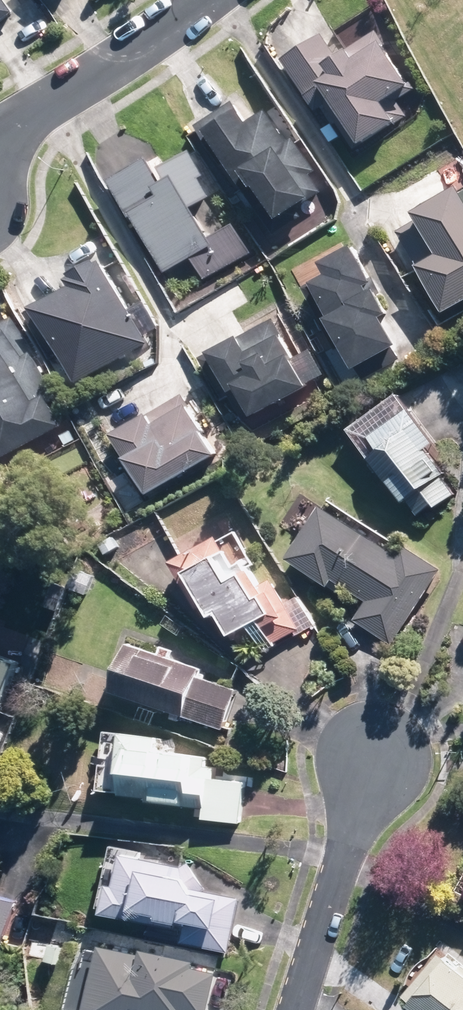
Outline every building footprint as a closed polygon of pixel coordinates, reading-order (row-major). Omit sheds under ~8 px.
[(8,9),(1,0),(0,0),(0,15),(8,9)] [(325,38),(291,61),(320,105),(328,99),(357,142),(420,100),(377,35),(340,60),(325,38)] [(234,108),(205,126),(224,157),(231,153),(273,219),(317,191),(268,112),(245,126),(234,108)] [(146,165),(118,181),(166,268),(196,252),(208,273),(247,251),(233,226),(208,240),(188,204),(207,193),(186,155),(152,175),(146,165)] [(459,190),(418,213),(424,222),(408,231),(449,304),(462,296),(462,197),(459,190)] [(402,338),(355,248),(330,261),(337,274),(310,288),(341,346),(347,343),(357,362),(402,338)] [(145,339),(108,271),(31,313),(49,347),(58,342),(76,376),(145,339)] [(12,322),(0,329),(0,449),(1,451),(58,421),(45,397),(50,394),(12,322)] [(303,382),(272,324),(206,358),(224,392),(229,389),(242,414),(303,382)] [(356,429),(420,515),(453,491),(441,475),(444,472),(425,447),(433,442),(399,397),(356,429)] [(185,398),(119,435),(149,488),(215,451),(185,398)] [(326,506),(292,556),(331,582),(335,576),(370,600),(357,618),(392,642),(442,569),(406,545),(399,555),(326,506)] [(252,622),(266,646),(300,628),(273,578),(263,584),(254,568),(251,569),(246,560),(238,565),(230,549),(228,550),(220,535),(175,560),(200,606),(210,600),(216,612),(222,609),(235,632),(252,622)] [(115,689),(224,726),(237,689),(197,675),(200,668),(131,644),(115,689)] [(20,658),(0,651),(0,711),(20,658)] [(205,817),(241,822),(247,781),(215,777),(217,766),(207,764),(208,757),(163,750),(163,747),(108,740),(101,788),(207,803),(205,817)] [(112,853),(101,906),(105,908),(105,912),(187,930),(184,940),(228,949),(240,897),(208,891),(191,863),(182,869),(112,853)] [(6,940),(17,901),(0,896),(0,938),(6,940)] [(88,1009),(127,1009),(128,1009),(131,1009),(132,1004),(157,1009),(182,1009),(183,1009),(207,1009),(216,973),(193,967),(195,960),(145,948),(143,955),(104,945),(88,1009)] [(414,1000),(426,1009),(462,1009),(462,969),(450,958),(414,1000)]
